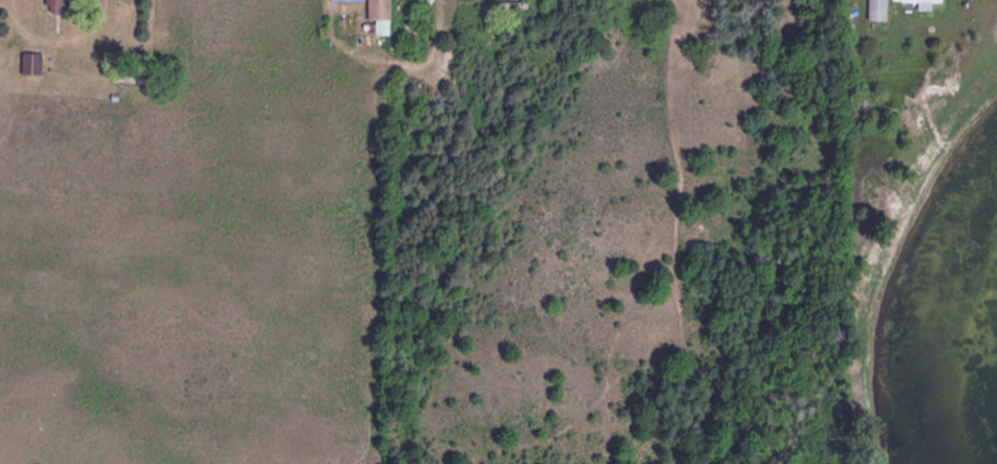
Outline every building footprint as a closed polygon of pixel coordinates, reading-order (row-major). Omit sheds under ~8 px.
[(46,12),(68,12),(68,0),(46,0),(46,12)] [(369,19),(376,19),(376,34),(392,33),(392,0),(368,0),(369,19)] [(867,19),(888,19),(888,0),(867,0),(867,19)] [(893,1),(919,1),(919,9),(934,9),(934,2),(944,2),(944,0),(893,0),(893,1)] [(23,72),(44,72),(44,51),(23,51),(23,72)]
